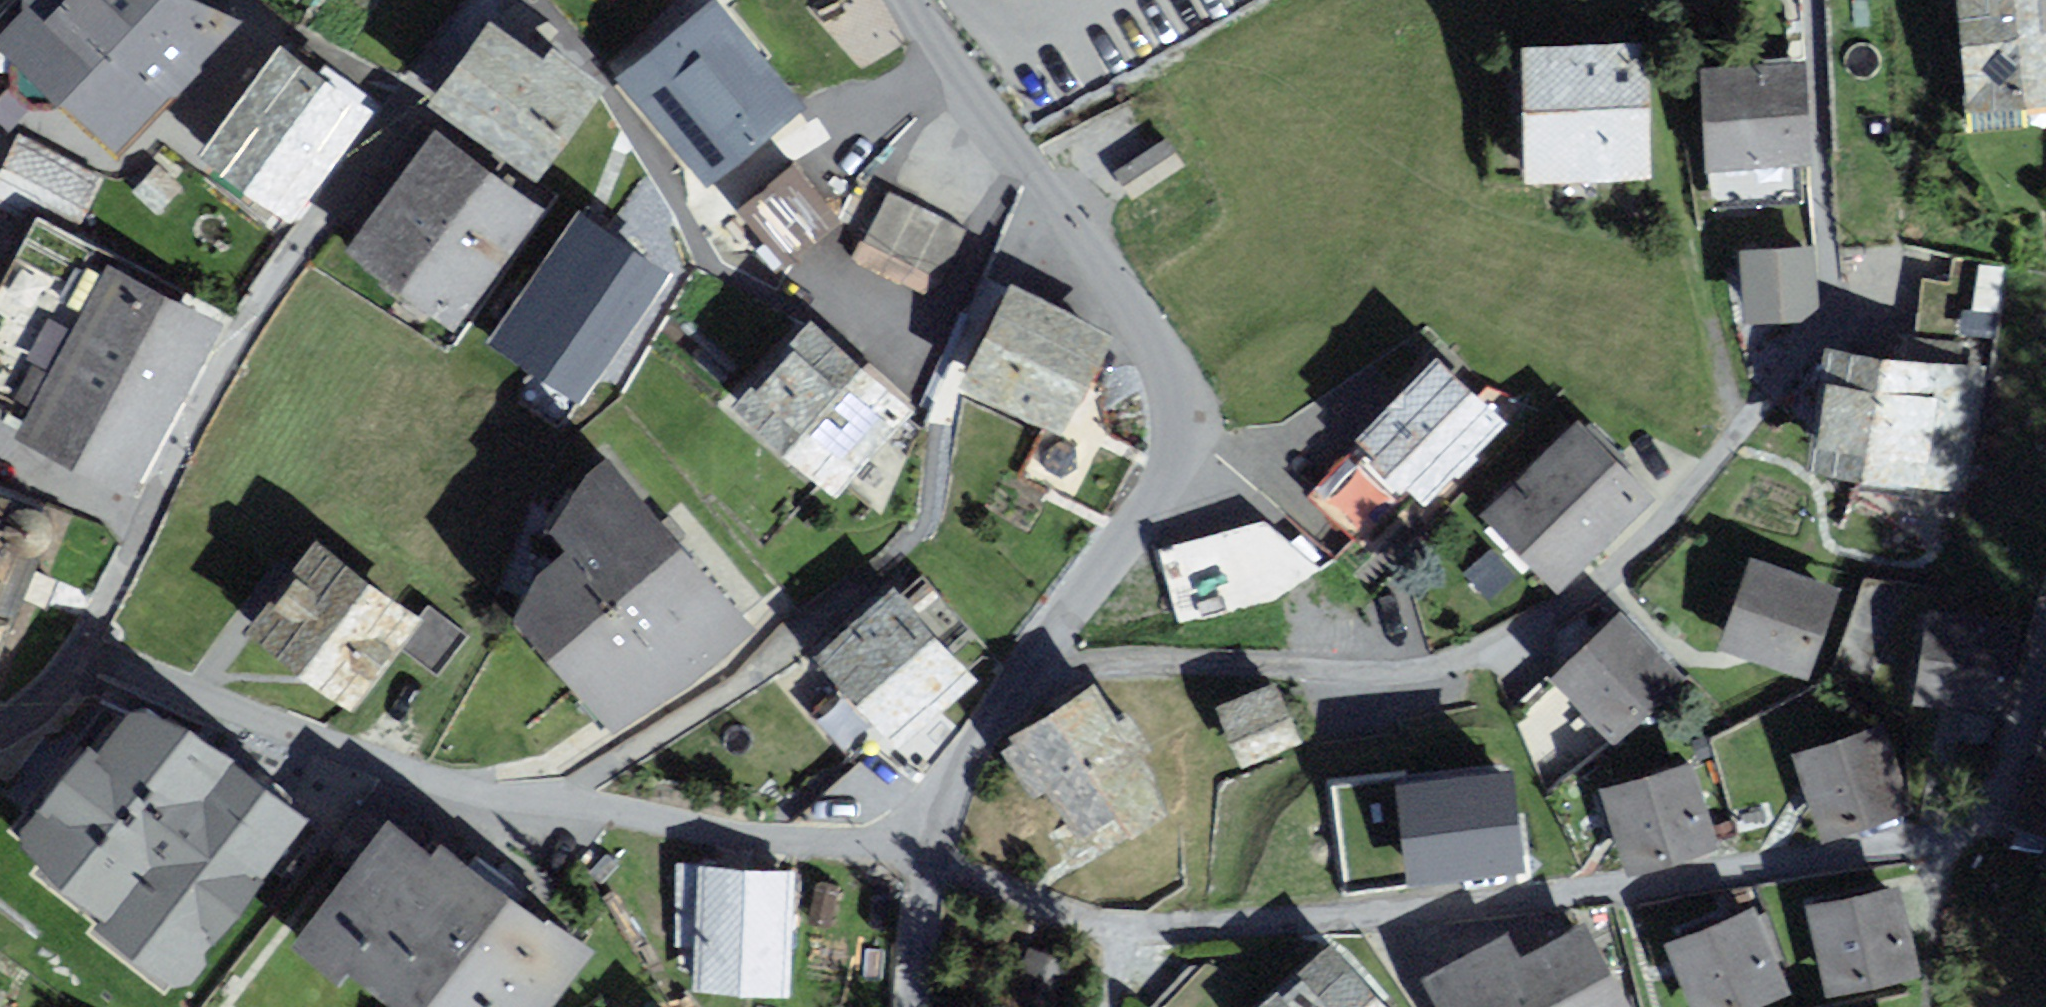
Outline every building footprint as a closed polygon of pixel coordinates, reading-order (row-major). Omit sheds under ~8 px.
[(185,0),(5,0),(0,5),(0,67),(99,158),(225,21),(185,0)] [(1965,101),(2045,92),(2045,0),(1954,0),(1965,101)] [(798,112),(717,7),(627,76),(707,181),(798,112)] [(424,95),(520,168),(583,86),(539,53),(529,66),(477,26),(424,95)] [(294,42),(197,169),(277,230),(374,104),(294,42)] [(1632,51),(1522,55),(1527,179),(1636,175),(1632,51)] [(1798,64),(1698,72),(1706,164),(1805,156),(1798,64)] [(1167,137),(1116,171),(1135,200),(1187,166),(1167,137)] [(344,252),(449,325),(526,216),(421,143),(344,252)] [(837,217),(792,167),(741,212),(786,263),(837,217)] [(954,234),(892,203),(862,264),(923,295),(954,234)] [(28,216),(0,268),(0,398),(121,463),(204,311),(28,216)] [(580,217),(491,343),(575,403),(664,277),(580,217)] [(1808,249),(1748,252),(1752,320),(1811,317),(1808,249)] [(1093,331),(998,290),(960,376),(1054,418),(1093,331)] [(875,390),(808,326),(737,399),(804,463),(875,390)] [(1986,369),(1828,348),(1811,476),(1969,497),(1986,369)] [(1427,355),(1350,431),(1415,497),(1492,421),(1427,355)] [(1568,421),(1477,510),(1553,588),(1644,499),(1568,421)] [(717,619),(592,481),(480,583),(604,721),(717,619)] [(33,585),(60,513),(0,488),(0,665),(33,585)] [(1186,626),(1286,599),(1266,526),(1167,552),(1186,626)] [(427,616),(320,539),(252,632),(359,709),(427,616)] [(1828,593),(1760,570),(1732,653),(1800,676),(1828,593)] [(966,672),(895,594),(816,665),(886,743),(966,672)] [(2008,627),(1931,614),(1916,700),(1993,714),(2008,627)] [(1623,633),(1530,719),(1580,772),(1673,686),(1623,633)] [(1301,741),(1275,684),(1218,710),(1243,767),(1301,741)] [(306,819),(129,685),(6,846),(183,980),(306,819)] [(1084,693),(1011,739),(1090,861),(1162,815),(1084,693)] [(1904,813),(1877,735),(1791,764),(1817,842),(1904,813)] [(1417,879),(1518,866),(1507,783),(1406,797),(1417,879)] [(1681,786),(1601,799),(1613,868),(1692,855),(1681,786)] [(390,818),(304,931),(404,1006),(552,1006),(584,965),(390,818)] [(797,871),(701,867),(695,995),(791,1000),(797,871)] [(1892,898),(1810,913),(1825,996),(1908,981),(1892,898)] [(1671,949),(1697,1006),(1751,1006),(1781,994),(1747,916),(1671,949)] [(1431,991),(1440,1006),(1608,1006),(1562,921),(1431,991)] [(1261,1006),(1370,1006),(1323,954),(1261,1006)]
